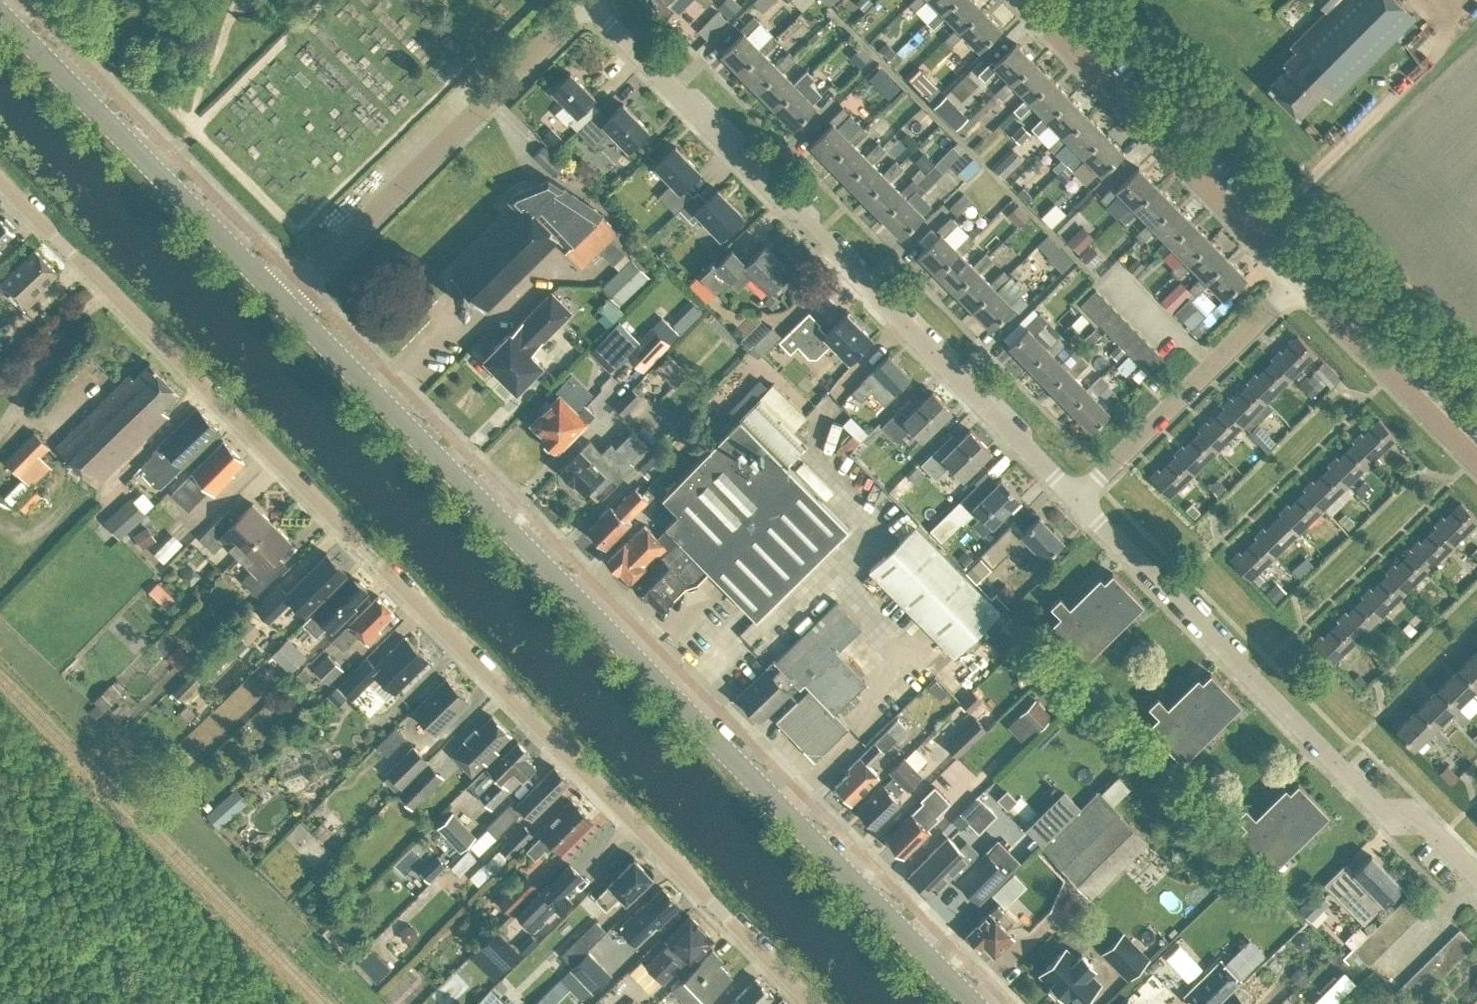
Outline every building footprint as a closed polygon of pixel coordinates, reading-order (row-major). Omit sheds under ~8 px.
[(677,8),(686,0),(669,0),(677,8)] [(741,5),(737,0),(723,0),(717,6),(729,17),(741,5)] [(908,3),(915,10),(924,0),(910,0),(908,3)] [(981,8),(973,0),(953,0),(941,11),(938,8),(925,20),(932,28),(945,15),(956,26),(959,29),(981,8)] [(953,0),(930,0),(938,8),(941,11),(953,0)] [(1267,84),(1299,116),(1323,92),(1332,101),(1415,18),(1397,0),(1315,0),(1325,10),(1288,46),(1292,50),(1280,62),(1285,67),(1267,84)] [(977,48),(999,26),(981,8),(959,29),(956,26),(943,39),(950,46),(963,33),(977,48)] [(712,32),(725,17),(718,10),(704,24),(712,32)] [(758,45),(770,32),(771,31),(761,21),(759,22),(752,15),(739,28),(742,31),(720,53),(739,71),(762,49),(758,45)] [(770,32),(758,45),(762,49),(739,71),(757,89),(779,67),(776,63),(765,52),(777,40),(770,32)] [(889,58),(896,51),(886,41),(879,48),(889,58)] [(1012,82),(1033,60),(1015,42),(993,63),(990,60),(977,73),(984,79),(996,67),(1007,78),(1012,82)] [(860,66),(871,56),(860,45),(850,56),(860,66)] [(931,78),(951,59),(937,45),(917,64),(931,78)] [(788,51),(776,63),(779,67),(757,89),(775,107),(797,85),(794,82),(782,70),(795,58),(788,51)] [(1029,100),(1051,78),(1033,60),(1012,82),(1007,78),(994,91),(1001,98),(1014,85),(1025,96),(1029,100)] [(879,79),(886,72),(878,65),(872,71),(879,79)] [(821,93),(810,82),(814,77),(813,76),(807,69),(794,82),(797,85),(775,107),(793,126),(815,104),(813,102),(821,93)] [(570,121),(577,129),(599,108),(591,101),(595,97),(570,72),(552,89),(577,114),(570,121)] [(1047,118),(1068,96),(1051,78),(1029,100),(1025,96),(1012,109),(1019,116),(1032,103),(1044,115),(1047,118)] [(968,117),(946,94),(934,106),(956,129),(968,117)] [(1064,136),(1086,114),(1068,96),(1047,118),(1044,115),(1031,127),(1037,134),(1050,121),(1061,132),(1064,136)] [(607,118),(599,108),(577,129),(594,146),(610,130),(628,148),(648,129),(623,103),(607,118)] [(850,140),(847,137),(836,126),(849,113),(842,106),(829,119),(832,122),(810,144),(828,162),(850,140)] [(1082,154),(1104,132),(1086,114),(1064,136),(1061,132),(1048,145),(1055,152),(1068,139),(1079,150),(1082,154)] [(541,135),(554,145),(563,133),(549,123),(541,135)] [(860,124),(847,137),(850,140),(828,162),(846,180),(868,158),(865,155),(854,144),(867,131),(860,124)] [(1019,142),(1030,132),(1022,124),(1011,134),(1019,142)] [(1100,172),(1122,151),(1104,132),(1082,154),(1079,150),(1066,163),(1073,170),(1072,171),(1085,183),(1098,170),(1100,172)] [(878,142),(865,155),(868,158),(846,180),(864,198),(886,176),(883,174),(872,162),(885,149),(878,142)] [(543,144),(534,155),(555,175),(565,164),(543,144)] [(675,212),(679,209),(692,196),(683,186),(700,170),(675,145),(654,166),(671,183),(658,195),(675,212)] [(1003,177),(1022,157),(1012,148),(993,168),(1003,177)] [(588,178),(596,170),(582,156),(574,164),(588,178)] [(923,214),(932,205),(921,194),(950,165),(942,156),(925,173),(917,182),(913,178),(900,191),(903,194),(882,216),(901,235),(923,214)] [(903,194),(900,191),(889,180),(903,167),(896,161),(883,174),(886,176),(864,198),(882,216),(903,194)] [(1063,180),(1070,173),(1063,167),(1057,173),(1063,180)] [(1134,207),(1156,185),(1138,167),(1116,188),(1113,185),(1100,198),(1106,205),(1119,192),(1130,203),(1134,207)] [(451,272),(463,283),(453,293),(464,304),(474,295),(485,306),(560,234),(571,245),(568,248),(585,265),(600,250),(613,263),(614,263),(620,269),(602,285),(619,304),(649,275),(612,237),(618,230),(602,214),(605,211),(550,177),(517,188),(510,195),(520,205),(451,272)] [(1152,225),(1174,203),(1156,185),(1134,207),(1130,203),(1117,216),(1124,223),(1137,210),(1148,221),(1152,225)] [(719,236),(742,214),(717,189),(706,200),(697,191),(692,196),(679,209),(692,222),(698,215),(719,236)] [(957,213),(970,199),(963,192),(950,205),(957,213)] [(1052,225),(1067,212),(1054,199),(1040,212),(1052,225)] [(1008,208),(1018,220),(1028,211),(1019,200),(1008,208)] [(1169,243),(1191,221),(1174,203),(1152,225),(1148,221),(1135,234),(1142,241),(1155,228),(1166,240),(1169,243)] [(918,253),(936,271),(958,250),(954,246),(944,235),(956,222),(950,215),(936,228),(940,232),(918,253)] [(14,230),(12,229),(15,226),(6,217),(3,220),(1,218),(0,219),(0,245),(14,230)] [(1187,260),(1209,239),(1191,221),(1169,243),(1166,240),(1153,252),(1160,259),(1173,246),(1184,257),(1187,260)] [(967,233),(954,246),(958,250),(936,271),(954,289),(976,268),(972,264),(961,253),(974,240),(967,233)] [(1047,256),(1062,271),(1074,260),(1048,234),(1037,244),(1048,255),(1047,256)] [(1204,278),(1226,257),(1209,239),(1187,260),(1184,257),(1171,270),(1178,277),(1191,264),(1201,275),(1204,278)] [(731,245),(715,261),(713,259),(699,272),(718,292),(730,280),(737,287),(752,273),(768,290),(790,269),(765,242),(744,262),(738,256),(739,254),(731,245)] [(58,272),(35,248),(1,281),(0,280),(0,281),(0,284),(25,310),(31,304),(30,303),(48,286),(45,283),(58,272)] [(985,251),(972,264),(976,268),(954,289),(971,307),(993,285),(990,282),(979,271),(992,258),(985,251)] [(1135,274),(1144,265),(1136,257),(1127,267),(1135,274)] [(1222,296),(1244,275),(1226,257),(1204,278),(1201,275),(1188,288),(1196,295),(1209,282),(1222,296)] [(971,307),(990,326),(1001,315),(1011,304),(1012,304),(1021,295),(1026,290),(1011,275),(1010,276),(1003,269),(990,282),(993,285),(971,307)] [(1089,312),(1104,297),(1095,288),(1080,303),(1089,312)] [(532,351),(566,318),(556,307),(559,303),(550,294),(512,331),(511,331),(484,357),(517,390),(544,363),(532,351)] [(770,294),(764,299),(773,307),(778,301),(770,294)] [(613,321),(623,311),(609,296),(599,306),(613,321)] [(1189,296),(1173,310),(1190,328),(1206,314),(1189,296)] [(1098,320),(1113,306),(1104,297),(1089,312),(1098,320)] [(704,311),(697,304),(675,328),(680,333),(682,335),(704,311)] [(1008,321),(1018,311),(1011,304),(1001,315),(1008,321)] [(1106,329),(1121,315),(1113,306),(1098,320),(1106,329)] [(808,311),(778,340),(790,351),(797,345),(808,356),(815,357),(831,342),(848,360),(872,337),(847,311),(825,332),(818,324),(820,322),(808,311)] [(1008,344),(1029,365),(1047,347),(1046,346),(1033,333),(1047,319),(1038,311),(1023,326),(1025,327),(1010,342),(1008,344)] [(675,328),(662,315),(652,325),(671,342),(680,333),(675,328)] [(1114,338),(1129,323),(1121,315),(1106,329),(1114,338)] [(1010,342),(1025,327),(1023,326),(1019,321),(1003,336),(1010,342)] [(1123,346),(1138,332),(1129,323),(1114,338),(1119,343),(1123,346)] [(627,354),(643,370),(671,342),(652,325),(626,352),(625,353),(627,354)] [(762,352),(779,334),(770,325),(753,343),(762,352)] [(1091,344),(1102,333),(1096,327),(1085,338),(1091,344)] [(1066,366),(1080,353),(1067,340),(1059,332),(1046,346),(1047,347),(1029,365),(1049,386),(1068,368),(1066,366)] [(1131,355),(1146,340),(1138,332),(1123,346),(1126,350),(1130,354),(1131,355)] [(626,352),(607,333),(595,345),(615,364),(624,359),(627,354),(625,353),(626,352)] [(1289,377),(1314,353),(1296,334),(1280,350),(1278,348),(1269,357),(1271,359),(1289,377)] [(1139,363),(1154,349),(1146,340),(1131,355),(1138,362),(1139,363)] [(1116,359),(1126,350),(1123,346),(1119,343),(1110,352),(1116,359)] [(1147,372),(1162,357),(1154,349),(1139,363),(1147,372)] [(909,375),(888,353),(861,380),(861,381),(851,391),(861,400),(870,390),(884,404),(896,392),(894,389),(909,375)] [(1080,353),(1066,366),(1068,368),(1049,386),(1069,407),(1088,388),(1086,387),(1074,374),(1088,361),(1080,353)] [(1127,373),(1138,362),(1131,355),(1130,354),(1118,365),(1127,373)] [(668,355),(655,367),(675,386),(687,374),(668,355)] [(1265,401),(1289,377),(1271,359),(1256,374),(1254,372),(1245,381),(1247,383),(1265,401)] [(1314,370),(1331,387),(1340,378),(1323,361),(1314,370)] [(162,407),(179,390),(150,362),(134,378),(130,373),(57,446),(98,486),(169,414),(162,407)] [(1094,395),(1108,382),(1100,373),(1086,387),(1088,388),(1069,407),(1090,428),(1109,410),(1094,395)] [(1311,396),(1319,388),(1306,375),(1298,383),(1311,396)] [(755,616),(846,525),(794,472),(794,473),(784,463),(807,441),(793,428),(805,415),(771,382),(661,496),(677,512),(664,524),(667,527),(656,537),(664,544),(668,548),(633,583),(645,594),(646,593),(658,605),(684,580),(684,581),(694,578),(694,577),(705,566),(755,616)] [(624,414),(645,392),(635,383),(614,405),(624,414)] [(1240,425),(1265,401),(1247,383),(1232,398),(1230,395),(1220,405),(1223,407),(1240,425)] [(922,438),(951,409),(932,390),(906,415),(898,407),(881,425),(896,440),(910,426),(922,438)] [(560,393),(531,422),(544,435),(543,436),(545,438),(544,443),(548,447),(554,446),(555,447),(556,446),(558,449),(594,413),(585,404),(578,411),(560,393)] [(1216,449),(1240,425),(1223,407),(1208,422),(1205,420),(1196,428),(1199,431),(1216,449)] [(163,484),(220,430),(200,409),(184,424),(180,424),(152,451),(153,453),(140,466),(157,484),(163,484)] [(851,415),(843,423),(860,440),(868,432),(851,415)] [(1370,460),(1395,435),(1377,417),(1361,433),(1359,430),(1350,439),(1352,442),(1370,460)] [(1265,450),(1275,440),(1258,423),(1249,432),(1265,450)] [(649,451),(642,443),(627,428),(601,452),(591,441),(561,468),(564,471),(564,474),(568,478),(571,478),(574,481),(575,481),(585,491),(593,483),(598,489),(602,489),(614,478),(617,480),(649,451)] [(962,476),(989,449),(969,429),(953,445),(946,438),(921,463),(935,477),(950,463),(962,476)] [(32,486),(52,466),(42,456),(51,447),(34,431),(5,460),(32,486)] [(1216,449),(1199,431),(1183,446),(1181,443),(1172,452),(1174,455),(1192,473),(1216,449)] [(680,448),(686,442),(678,435),(672,441),(680,448)] [(228,475),(244,459),(224,439),(191,472),(192,473),(171,494),(187,511),(209,489),(214,494),(230,477),(228,475)] [(1346,484),(1370,460),(1352,442),(1337,457),(1335,454),(1326,463),(1328,465),(1346,484)] [(648,477),(663,460),(654,451),(638,467),(648,477)] [(1168,497),(1192,473),(1174,455),(1159,469),(1157,467),(1148,476),(1168,497)] [(1321,508),(1346,484),(1328,465),(1313,480),(1311,478),(1301,487),(1303,490),(1321,508)] [(658,487),(671,474),(663,466),(651,479),(658,487)] [(916,483),(925,475),(916,466),(908,474),(916,483)] [(992,525),(1020,497),(1000,476),(984,491),(975,482),(958,499),(977,519),(982,514),(992,525)] [(13,503),(29,486),(21,479),(5,496),(13,503)] [(1363,497),(1373,487),(1364,479),(1354,489),(1363,497)] [(628,518),(647,500),(657,490),(651,484),(641,494),(634,488),(613,509),(609,505),(599,515),(600,517),(588,529),(590,531),(590,535),(594,539),(597,539),(605,546),(630,520),(628,518)] [(1298,531),(1321,508),(1303,490),(1288,504),(1286,502),(1277,511),(1279,513),(1298,531)] [(131,495),(105,519),(121,537),(147,513),(131,495)] [(1476,519),(1476,518),(1460,500),(1444,516),(1441,513),(1432,523),(1434,525),(1453,543),(1476,519)] [(238,555),(272,521),(253,502),(232,524),(223,514),(200,537),(214,551),(224,541),(238,555)] [(941,541),(961,521),(949,509),(929,529),(941,541)] [(1345,512),(1338,518),(1349,528),(1355,522),(1345,512)] [(1273,555),(1298,531),(1279,513),(1264,528),(1262,526),(1253,535),(1255,537),(1273,555)] [(1009,514),(1002,521),(1006,526),(1014,519),(1009,514)] [(1044,556),(1062,539),(1039,515),(1024,529),(1015,519),(980,553),(992,566),(1009,549),(1014,553),(1028,540),(1044,556)] [(270,561),(291,540),(272,521),(238,555),(253,569),(242,579),(256,593),(279,571),(270,561)] [(143,548),(157,538),(147,524),(133,534),(143,548)] [(664,544),(656,537),(643,524),(624,542),(623,541),(606,558),(617,570),(618,569),(629,581),(646,564),(645,562),(664,544)] [(869,569),(954,654),(999,609),(975,584),(964,574),(960,570),(953,563),(914,524),(869,569)] [(1428,567),(1453,543),(1434,525),(1419,540),(1417,538),(1408,546),(1411,549),(1428,567)] [(1249,579),(1273,555),(1255,537),(1240,552),(1238,549),(1229,558),(1249,579)] [(1404,591),(1428,567),(1411,549),(1395,564),(1393,562),(1383,571),(1386,573),(1404,591)] [(305,612),(346,572),(326,552),(286,592),(278,584),(256,606),(269,620),(291,598),(305,612)] [(960,570),(972,559),(964,552),(953,563),(960,570)] [(991,568),(981,557),(964,574),(975,584),(991,568)] [(1103,580),(1053,629),(1083,660),(1142,603),(1111,572),(1103,580)] [(1380,614),(1404,591),(1386,573),(1371,588),(1368,585),(1359,594),(1362,597),(1380,614)] [(352,605),(368,590),(366,588),(366,585),(361,579),(358,579),(351,574),(304,620),(317,633),(327,623),(332,628),(353,607),(352,605)] [(160,577),(150,583),(162,603),(172,597),(160,577)] [(811,577),(782,610),(793,620),(822,587),(811,577)] [(1276,600),(1287,589),(1278,580),(1267,592),(1276,600)] [(1005,604),(1015,592),(1006,583),(995,595),(1005,604)] [(378,627),(394,610),(378,594),(333,638),(343,648),(358,634),(367,642),(380,629),(378,627)] [(1058,595),(1049,604),(1059,614),(1069,605),(1060,596),(1058,595)] [(1356,638),(1380,614),(1362,597),(1347,612),(1344,609),(1335,618),(1338,621),(1356,638)] [(1428,606),(1436,614),(1444,606),(1436,597),(1428,606)] [(833,647),(858,622),(834,599),(774,659),(772,657),(763,666),(765,669),(738,696),(759,717),(786,690),(795,699),(776,718),(815,757),(848,724),(833,709),(864,678),(833,647)] [(1331,663),(1356,638),(1338,621),(1323,636),(1320,633),(1311,642),(1331,663)] [(1409,621),(1404,627),(1411,634),(1417,628),(1409,621)] [(164,654),(178,640),(166,629),(153,642),(164,654)] [(233,657),(247,643),(235,631),(221,645),(233,657)] [(387,700),(428,660),(403,636),(374,665),(365,656),(338,683),(352,696),(368,681),(387,700)] [(287,674),(304,657),(284,637),(267,654),(287,674)] [(218,647),(206,659),(215,669),(227,657),(218,647)] [(1458,667),(1476,685),(1476,648),(1458,667)] [(328,653),(314,667),(329,682),(343,668),(328,653)] [(180,699),(206,673),(198,666),(173,692),(180,699)] [(1476,685),(1458,667),(1437,687),(1455,706),(1456,705),(1470,692),(1476,700),(1476,685)] [(1147,732),(1140,739),(1178,778),(1184,772),(1188,767),(1181,760),(1240,702),(1210,671),(1201,679),(1151,729),(1147,732)] [(434,732),(467,700),(445,677),(412,709),(434,732)] [(940,698),(947,692),(936,680),(929,686),(940,698)] [(104,708),(120,693),(111,683),(94,699),(104,708)] [(338,705),(347,696),(336,686),(327,695),(338,705)] [(1469,717),(1456,705),(1455,706),(1437,687),(1417,707),(1435,726),(1435,725),(1448,712),(1461,725),(1469,717)] [(971,689),(960,701),(970,711),(982,700),(971,689)] [(1156,694),(1147,704),(1157,714),(1166,705),(1156,694)] [(1053,715),(1035,698),(1018,715),(1036,732),(1053,715)] [(195,722),(199,718),(186,705),(177,714),(186,722),(190,718),(195,722)] [(1448,738),(1435,725),(1435,726),(1417,707),(1395,728),(1413,746),(1428,732),(1440,745),(1448,738)] [(495,748),(509,733),(491,715),(477,729),(474,726),(462,738),(464,740),(451,753),(470,772),(483,760),(484,761),(496,749),(495,748)] [(975,716),(946,744),(958,757),(987,729),(975,716)] [(881,750),(904,727),(896,718),(847,767),(850,770),(834,785),(850,801),(877,774),(868,764),(882,751),(881,750)] [(395,744),(409,730),(402,722),(387,736),(395,744)] [(521,777),(533,765),(524,755),(528,752),(516,740),(501,756),(498,755),(468,785),(490,807),(520,777),(521,777)] [(411,807),(443,775),(412,744),(385,770),(400,786),(395,791),(411,807)] [(894,774),(859,809),(875,825),(887,813),(889,812),(901,801),(895,795),(905,786),(907,788),(921,775),(904,758),(890,771),(894,774)] [(1450,783),(1458,775),(1446,764),(1438,772),(1450,783)] [(530,816),(567,779),(553,765),(517,801),(513,797),(485,825),(487,828),(494,835),(522,808),(530,816)] [(1112,804),(1130,786),(1118,774),(1101,792),(1112,804)] [(1289,789),(1238,839),(1268,870),(1327,812),(1297,781),(1289,789)] [(219,828),(249,801),(236,787),(206,814),(219,828)] [(1089,895),(1146,838),(1112,804),(1101,792),(1097,788),(1080,805),(1041,843),(1039,845),(1089,895)] [(1064,789),(1026,827),(1041,843),(1080,805),(1064,789)] [(959,812),(959,813),(967,822),(985,804),(976,795),(959,812)] [(561,849),(590,820),(571,800),(541,830),(543,831),(526,848),(534,856),(551,840),(561,849)] [(928,830),(922,824),(934,813),(922,801),(886,837),(903,854),(928,830)] [(1244,804),(1235,814),(1244,824),(1254,814),(1244,804)] [(475,834),(451,810),(435,825),(443,833),(435,840),(450,855),(457,847),(459,850),(463,846),(475,834)] [(249,842),(261,830),(250,820),(239,832),(249,842)] [(322,841),(332,831),(322,820),(312,831),(322,841)] [(508,856),(532,834),(523,824),(499,847),(500,848),(508,856)] [(478,851),(494,835),(487,828),(470,844),(478,851)] [(946,835),(909,872),(930,894),(951,873),(974,896),(978,901),(1018,860),(997,839),(982,854),(967,839),(959,847),(946,835)] [(494,872),(509,857),(508,856),(500,848),(485,862),(494,872)] [(460,874),(476,857),(467,849),(451,866),(460,874)] [(430,879),(448,861),(440,852),(421,870),(430,879)] [(1362,921),(1400,884),(1370,854),(1333,891),(1362,921)] [(625,899),(650,875),(633,858),(608,882),(609,883),(595,897),(606,908),(620,894),(625,899)] [(563,893),(580,876),(568,864),(539,893),(535,888),(514,910),(532,928),(553,908),(557,912),(570,899),(563,893)] [(1000,907),(1024,883),(1013,871),(991,892),(999,900),(965,933),(969,937),(969,940),(972,944),(976,944),(979,947),(983,942),(994,953),(1013,934),(1005,926),(1012,919),(1000,907)] [(509,913),(537,885),(524,872),(496,900),(509,913)] [(656,925),(677,905),(661,887),(640,907),(638,905),(618,924),(634,942),(654,922),(656,925)] [(1311,920),(1331,901),(1319,889),(1299,909),(1311,920)] [(1408,894),(1400,901),(1415,917),(1423,909),(1408,894)] [(1415,917),(1400,901),(1392,909),(1407,925),(1415,917)] [(1407,925),(1392,909),(1384,917),(1400,932),(1407,925)] [(653,973),(700,926),(689,914),(664,938),(668,942),(645,965),(647,966),(653,973)] [(1400,932),(1384,917),(1377,925),(1392,940),(1400,932)] [(596,920),(561,953),(571,964),(606,930),(596,920)] [(417,935),(415,926),(406,923),(400,929),(402,938),(411,941),(417,935)] [(1392,940),(1377,925),(1369,933),(1384,948),(1392,940)] [(688,963),(713,939),(700,926),(653,973),(661,981),(684,959),(688,963)] [(1473,943),(1458,928),(1450,936),(1465,951),(1473,943)] [(485,967),(508,943),(494,930),(471,954),(485,967)] [(1160,971),(1189,943),(1177,931),(1148,959),(1160,971)] [(1309,937),(1305,934),(1299,933),(1295,936),(1295,943),(1299,947),(1304,946),(1308,943),(1309,937)] [(1384,948),(1369,933),(1361,941),(1376,956),(1384,948)] [(1465,951),(1450,936),(1442,944),(1457,959),(1465,951)] [(1148,958),(1131,941),(1112,960),(1128,977),(1148,958)] [(1376,956),(1361,941),(1352,949),(1367,964),(1376,956)] [(1457,959),(1442,944),(1434,951),(1449,967),(1457,959)] [(1073,1003),(1077,1003),(1099,982),(1088,971),(1094,965),(1082,953),(1077,959),(1065,947),(1041,971),(1073,1003)] [(731,976),(718,963),(722,959),(712,948),(671,988),(686,1003),(702,1003),(731,976)] [(371,979),(387,963),(374,949),(357,964),(371,979)] [(591,991),(608,974),(585,950),(568,967),(591,991)] [(1187,974),(1203,958),(1196,951),(1180,967),(1187,974)] [(1449,967),(1434,951),(1426,959),(1441,975),(1449,967)] [(1441,975),(1426,959),(1418,967),(1433,983),(1441,975)] [(1216,964),(1179,999),(1184,1003),(1214,1003),(1236,983),(1216,964)] [(1356,978),(1343,965),(1311,996),(1318,1003),(1330,1003),(1356,978)] [(1307,977),(1305,969),(1297,966),(1292,972),(1294,981),(1302,983),(1307,977)] [(1433,983),(1418,967),(1410,975),(1425,991),(1433,983)] [(1425,991),(1410,975),(1402,983),(1417,998),(1425,991)] [(772,994),(755,977),(728,1003),(762,1003),(772,994)] [(470,1003),(503,1003),(507,999),(488,983),(470,1003)] [(1402,983),(1394,991),(1407,1003),(1412,1003),(1417,998),(1402,983)] [(1235,990),(1221,1003),(1247,1003),(1248,1003),(1235,990)] [(1468,1003),(1476,1003),(1476,995),(1468,1003)]
